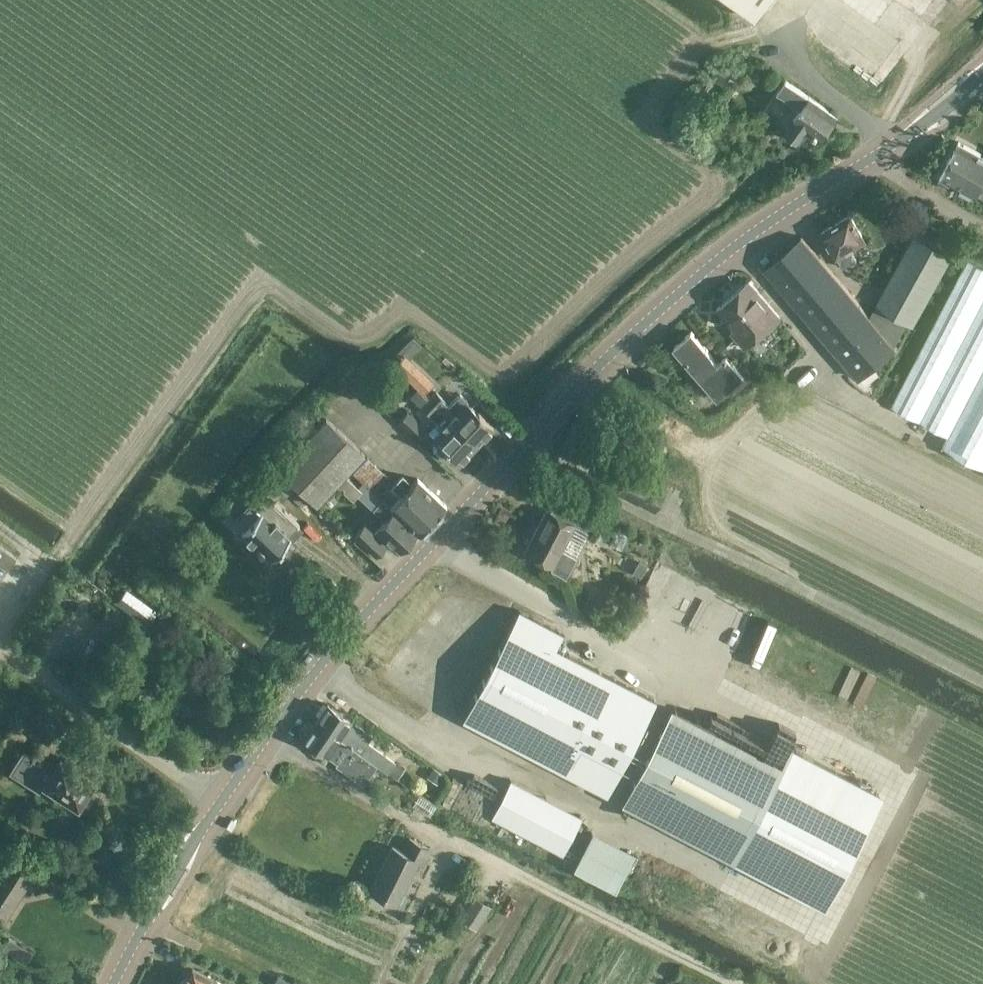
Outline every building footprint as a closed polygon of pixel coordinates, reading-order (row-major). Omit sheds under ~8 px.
[(762,10),(769,0),(730,0),(756,19),(762,10)] [(732,73),(719,64),(711,77),(723,85),(732,73)] [(777,92),(785,97),(800,108),(785,130),(788,132),(788,135),(789,138),(792,140),(795,140),(798,139),(800,140),(808,129),(821,139),(837,117),(793,86),(785,80),(777,92)] [(940,173),(976,193),(980,186),(982,187),(982,155),(956,141),(940,173)] [(842,266),(852,261),(856,259),(852,251),(865,242),(850,216),(821,233),(837,260),(838,259),(842,266)] [(953,253),(916,233),(877,303),(907,320),(913,323),(953,253)] [(859,379),(897,347),(802,236),(764,269),(859,379)] [(892,406),(948,435),(942,446),(982,467),(982,265),(968,258),(892,406)] [(744,349),(780,318),(781,317),(749,280),(716,309),(735,330),(731,333),(744,349)] [(730,386),(736,392),(736,393),(749,382),(747,379),(737,367),(726,355),(718,362),(691,332),(674,346),(674,347),(667,355),(679,369),(687,362),(717,398),(730,386)] [(434,382),(405,354),(393,366),(422,394),(434,382)] [(746,359),(737,367),(747,379),(756,371),(746,359)] [(428,399),(437,408),(444,401),(434,392),(428,399)] [(443,449),(458,463),(475,443),(446,416),(437,408),(428,399),(420,408),(436,422),(427,432),(444,448),(443,449)] [(475,443),(493,425),(478,411),(477,412),(465,402),(455,412),(452,409),(446,416),(475,443)] [(397,421),(417,441),(428,430),(407,411),(397,421)] [(335,484),(342,491),(351,481),(345,475),(365,454),(325,417),(277,467),(316,504),(335,484)] [(383,472),(368,457),(353,473),(368,488),(383,472)] [(627,473),(618,492),(655,510),(664,491),(627,473)] [(401,495),(390,507),(416,533),(418,534),(446,505),(417,478),(412,484),(402,474),(391,486),(401,495)] [(352,500),(361,491),(351,481),(342,491),(352,500)] [(416,533),(389,507),(382,499),(372,509),(382,520),(375,527),(377,528),(374,532),(364,523),(353,534),(357,537),(375,555),(385,544),(385,543),(388,539),(399,550),(401,548),(406,548),(410,544),(409,539),(416,533)] [(525,553),(551,566),(549,569),(565,577),(575,556),(562,550),(574,526),(585,531),(591,518),(570,507),(565,519),(547,510),(525,553)] [(262,508),(235,537),(263,565),(291,536),(262,508)] [(7,569),(15,557),(0,546),(0,564),(7,569)] [(519,611),(462,719),(607,794),(655,700),(555,647),(562,634),(519,611)] [(315,723),(376,764),(387,772),(395,760),(368,742),(371,736),(351,723),(352,722),(328,704),(315,723)] [(672,710),(625,803),(819,904),(877,793),(789,747),(780,765),(672,710)] [(303,740),(336,762),(335,764),(362,783),(376,764),(315,723),(303,740)] [(77,804),(84,793),(88,795),(95,784),(91,782),(93,780),(58,758),(54,763),(48,760),(47,762),(34,754),(32,756),(23,750),(9,773),(39,792),(45,784),(77,804)] [(491,816),(562,854),(581,816),(510,779),(491,816)] [(572,868),(615,890),(634,852),(592,830),(572,868)] [(369,891),(397,905),(419,862),(424,865),(432,849),(413,840),(407,852),(391,846),(369,891)] [(14,906),(36,872),(8,855),(0,868),(0,915),(6,919),(14,906)] [(476,926),(492,903),(475,892),(460,915),(476,926)] [(195,967),(189,977),(186,976),(182,983),(227,983),(195,967)] [(277,974),(272,983),(297,983),(277,974)]
